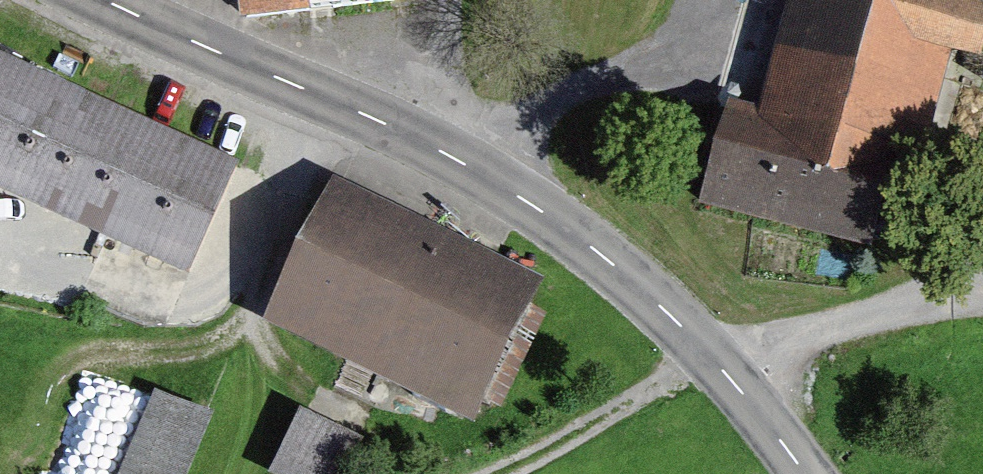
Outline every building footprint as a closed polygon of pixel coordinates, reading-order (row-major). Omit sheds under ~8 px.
[(439,0),(227,0),(233,47),(441,18),(439,0)] [(760,138),(721,127),(697,216),(877,265),(897,193),(913,197),(953,51),(980,59),(982,48),(982,1),(978,0),(798,0),(760,138)] [(0,53),(0,198),(182,283),(238,163),(0,53)] [(545,296),(324,185),(254,323),(476,434),(545,296)] [(154,402),(122,473),(196,473),(215,430),(154,402)] [(299,414),(271,473),(358,473),(371,447),(299,414)]
